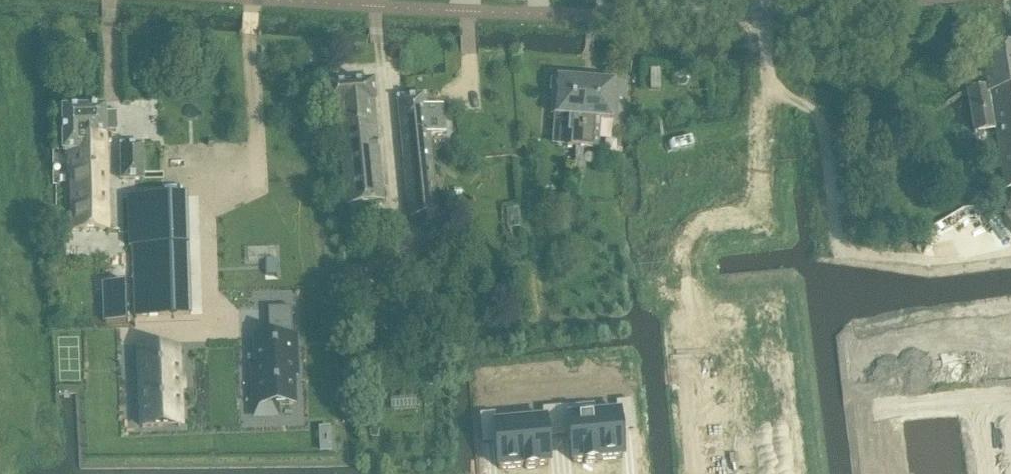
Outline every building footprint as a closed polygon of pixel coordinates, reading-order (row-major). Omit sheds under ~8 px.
[(979,53),(985,87),(965,91),(972,133),(973,133),(994,129),(1003,190),(1010,189),(1010,48),(979,53)] [(568,148),(580,149),(585,96),(580,95),(581,78),(574,78),(573,82),(556,80),(556,82),(550,81),(549,94),(556,94),(554,116),(570,118),(568,148)] [(585,96),(580,149),(596,151),(598,120),(613,121),(615,100),(624,100),(625,85),(598,83),(598,79),(581,78),(580,95),(585,96)] [(325,85),(327,105),(335,105),(346,205),(383,202),(373,101),(375,101),(373,80),(325,85)] [(442,109),(426,110),(424,96),(397,99),(410,219),(437,216),(428,134),(444,133),(442,109)] [(103,108),(60,109),(61,152),(68,152),(70,232),(106,231),(104,143),(111,143),(110,134),(104,134),(103,108)] [(875,123),(866,133),(875,141),(885,131),(875,123)] [(119,146),(120,181),(142,181),(141,145),(119,146)] [(560,196),(559,202),(569,203),(570,193),(565,193),(560,196)] [(159,197),(126,198),(128,247),(131,247),(134,317),(167,316),(165,246),(160,246),(159,197)] [(275,260),(265,260),(266,277),(276,276),(275,260)] [(454,272),(448,273),(450,292),(465,290),(464,278),(455,279),(454,272)] [(125,284),(104,284),(105,324),(126,324),(125,284)] [(268,338),(255,339),(257,382),(256,382),(257,417),(276,416),(276,407),(292,406),(291,378),(295,377),(293,338),(292,338),(292,336),(291,308),(267,309),(268,337),(268,338)] [(952,331),(927,334),(934,382),(935,382),(936,386),(950,384),(949,380),(958,379),(954,350),(968,348),(967,342),(966,329),(965,323),(951,325),(952,331)] [(999,325),(1005,373),(1007,373),(1007,376),(1010,376),(1010,324),(999,325)] [(710,330),(708,330),(709,343),(711,342),(712,354),(740,351),(741,364),(769,362),(767,348),(758,349),(756,325),(710,329),(710,330)] [(999,325),(966,329),(967,342),(976,341),(981,376),(989,375),(990,379),(1004,377),(1004,373),(1005,373),(999,325)] [(902,331),(888,333),(891,358),(905,356),(909,385),(918,384),(918,388),(933,386),(932,382),(934,382),(927,334),(903,337),(902,331)] [(852,361),(848,361),(850,376),(854,376),(856,392),(859,392),(859,396),(872,394),(872,390),(881,389),(880,375),(881,375),(879,365),(878,365),(878,359),(891,358),(888,333),(873,335),(874,341),(850,344),(852,361)] [(174,351),(134,353),(134,358),(136,358),(136,355),(138,355),(138,357),(142,356),(142,355),(145,355),(145,379),(140,379),(142,429),(162,429),(177,428),(180,428),(180,426),(179,419),(177,365),(175,365),(174,351)] [(588,368),(576,369),(576,376),(589,375),(588,368)] [(744,393),(715,396),(717,421),(765,416),(763,392),(771,391),(770,377),(743,380),(744,393)] [(390,401),(391,412),(416,410),(415,399),(390,401)] [(617,413),(593,416),(597,461),(622,459),(619,431),(633,430),(630,403),(617,404),(617,413)] [(567,408),(555,409),(558,437),(570,436),(572,464),(584,463),(584,465),(596,464),(596,462),(597,461),(593,416),(592,406),(567,408)] [(494,415),(480,416),(483,444),(496,442),(498,470),(523,468),(519,422),(517,407),(493,410),(494,415)] [(544,420),(519,422),(523,468),(524,468),(524,470),(537,469),(537,467),(548,466),(546,438),(558,437),(555,409),(543,411),(544,420)] [(765,416),(717,421),(717,422),(718,422),(720,445),(749,443),(750,456),(777,454),(776,440),(766,441),(764,417),(765,417),(765,416)] [(956,416),(905,423),(908,446),(959,439),(956,416)] [(990,423),(982,424),(983,436),(991,435),(990,423)] [(884,424),(872,425),(873,433),(885,432),(884,424)] [(991,435),(983,436),(985,448),(993,447),(991,435)] [(959,439),(908,446),(911,469),(916,468),(962,462),(959,439)] [(916,468),(917,473),(964,473),(962,462),(916,468)]
